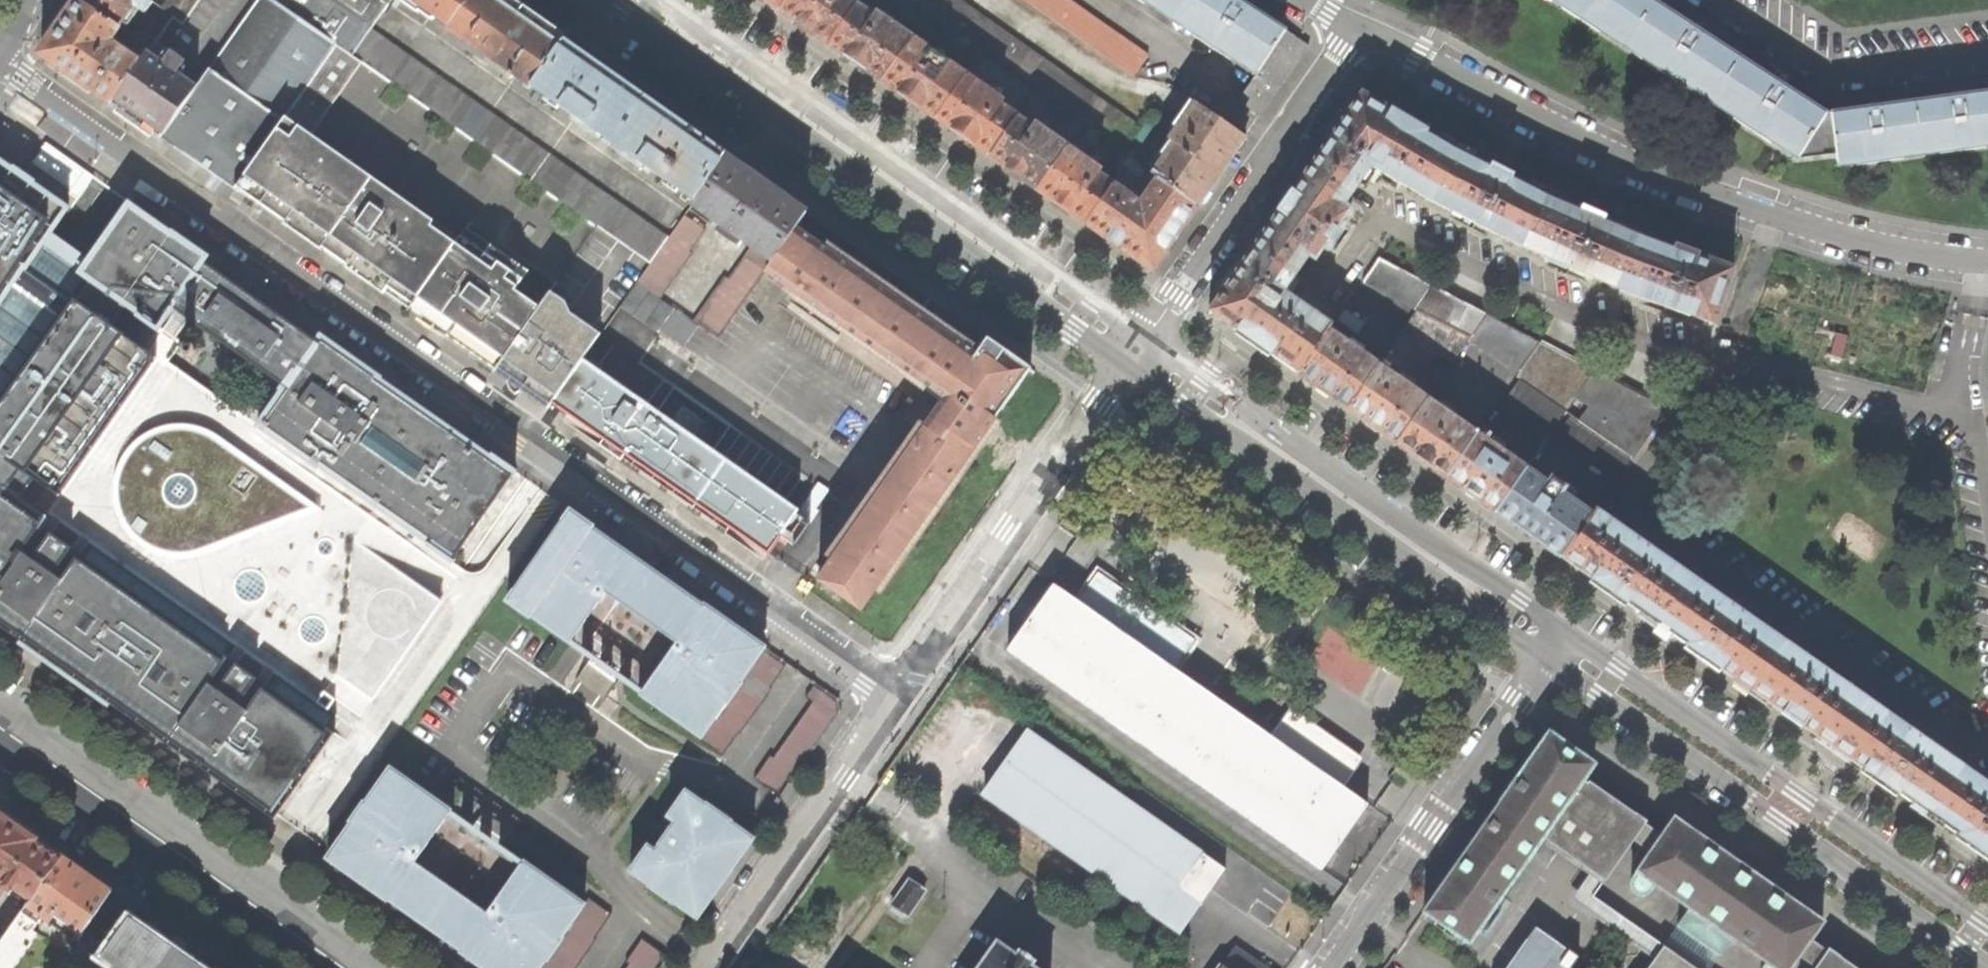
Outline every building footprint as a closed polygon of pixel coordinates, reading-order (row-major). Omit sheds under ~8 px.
[(113,102),(142,61),(111,40),(135,4),(147,11),(153,2),(150,0),(76,0),(69,12),(65,9),(47,35),(51,37),(41,52),(56,63),(54,66),(75,82),(91,93),(94,89),(113,102)] [(236,188),(338,44),(276,0),(257,0),(197,86),(162,136),(196,160),(236,188)] [(197,0),(170,0),(163,9),(182,22),(197,0)] [(338,44),(353,54),(370,28),(390,0),(276,0),(338,44)] [(449,25),(467,0),(414,0),(449,25)] [(506,0),(467,0),(449,25),(448,27),(479,48),(473,56),(486,66),(492,57),(512,71),(511,73),(513,75),(515,73),(531,85),(563,39),(519,9),(506,0)] [(780,9),(787,0),(766,0),(780,9)] [(827,43),(856,4),(851,0),(787,0),(780,9),(805,27),(827,43)] [(930,14),(939,0),(910,0),(930,14)] [(959,0),(939,0),(930,14),(982,51),(999,28),(959,0)] [(1133,77),(1147,55),(1068,0),(1023,0),(1133,77)] [(1197,29),(1194,35),(1231,59),(1235,54),(1259,70),(1285,30),(1246,5),(1239,0),(1151,0),(1197,29)] [(1566,3),(1562,8),(1601,32),(1604,28),(1651,58),(1648,63),(1685,88),(1689,82),(1737,114),(1734,119),(1772,143),(1775,138),(1799,154),(1833,156),(1836,156),(1837,159),(1856,157),(1857,165),(1902,159),(1901,151),(1938,146),(1939,155),(1985,149),(1985,140),(1987,139),(1987,93),(1952,98),(1867,109),(1826,114),(1776,82),(1687,24),(1649,0),(1562,0),(1566,3)] [(854,63),(881,81),(912,38),(875,12),(872,15),(856,4),(827,43),(854,63)] [(363,62),(404,90),(422,65),(370,28),(353,54),(363,62)] [(1051,66),(999,28),(982,51),(1036,89),(1051,66)] [(1309,46),(1285,30),(1259,70),(1238,102),(1260,117),(1309,46)] [(906,99),(934,118),(965,75),(912,38),(881,81),(906,99)] [(598,64),(563,39),(531,85),(694,200),(726,154),(696,134),(693,132),(598,70),(598,64)] [(146,125),(162,136),(197,86),(177,72),(186,59),(157,40),(142,61),(113,102),(137,119),(140,121),(137,125),(143,129),(146,125)] [(467,351),(495,370),(551,291),(564,273),(477,213),(465,229),(318,126),(363,62),(353,54),(338,44),(236,188),(241,190),(246,191),(252,190),(258,181),(272,191),(263,202),(286,219),(285,222),(322,249),(325,247),(336,254),(349,264),(347,266),(385,292),(387,290),(449,333),(447,337),(467,351)] [(404,90),(487,148),(505,123),(422,65),(404,90)] [(1100,100),(1051,66),(1036,89),(1084,123),(1100,100)] [(960,137),(987,156),(1016,116),(1000,105),(1002,102),(965,75),(934,118),(960,137)] [(1363,92),(1319,154),(1360,183),(1372,167),(1428,200),(1457,147),(1427,130),(1427,128),(1412,120),(1395,109),(1393,110),(1363,92)] [(1137,125),(1100,100),(1084,123),(1121,148),(1137,125)] [(1153,175),(1157,179),(1197,206),(1220,172),(1245,137),(1196,102),(1170,141),(1174,144),(1153,175)] [(1011,172),(1035,189),(1067,147),(1035,124),(1032,127),(1016,116),(987,156),(1011,172)] [(487,148),(650,263),(668,238),(505,123),(487,148)] [(275,816),(335,731),(320,721),(270,685),(250,713),(239,706),(258,678),(238,664),(219,692),(210,685),(229,657),(89,558),(82,552),(61,580),(53,575),(73,546),(53,532),(33,561),(23,554),(49,516),(22,497),(36,477),(61,494),(156,355),(113,324),(127,303),(141,313),(140,315),(161,329),(172,312),(173,311),(171,310),(173,307),(270,375),(283,385),(281,387),(283,389),(258,424),(319,467),(320,466),(430,543),(430,545),(453,561),(482,520),(517,471),(494,454),(493,456),(388,382),(382,378),(383,376),(322,333),(317,339),(206,261),(210,255),(175,230),(174,231),(130,201),(118,218),(111,213),(88,197),(90,193),(24,147),(11,164),(0,156),(0,623),(21,637),(19,640),(109,703),(111,701),(275,816)] [(1059,206),(1084,224),(1113,185),(1098,174),(1100,170),(1067,147),(1035,189),(1059,206)] [(1491,165),(1457,147),(1428,200),(1522,248),(1547,193),(1513,176),(1513,174),(1501,168),(1493,164),(1491,165)] [(808,211),(726,154),(694,200),(692,203),(753,246),(773,261),(796,228),(808,211)] [(1287,200),(1253,249),(1294,278),(1309,257),(1316,261),(1325,248),(1328,251),(1347,225),(1343,221),(1352,209),(1345,204),(1360,183),(1319,154),(1287,200)] [(123,194),(100,179),(90,193),(88,197),(111,213),(123,194)] [(1113,244),(1151,271),(1197,206),(1157,179),(1139,202),(1113,185),(1084,224),(1113,244)] [(1582,208),(1547,193),(1522,248),(1618,290),(1640,233),(1606,219),(1605,217),(1593,212),(1583,208),(1582,208)] [(650,263),(638,282),(661,298),(693,252),(692,251),(707,229),(685,213),(668,238),(650,263)] [(819,579),(862,609),(876,590),(881,594),(1001,422),(996,418),(1030,368),(1006,351),(987,338),(980,348),(828,243),(824,248),(800,231),(796,228),(773,261),(765,272),(794,292),(790,298),(840,333),(835,347),(914,403),(907,414),(920,421),(827,555),(832,559),(819,579)] [(1675,246),(1640,233),(1618,290),(1716,325),(1735,268),(1699,255),(1699,254),(1686,249),(1677,246),(1675,246)] [(719,339),(765,272),(773,261),(753,246),(730,279),(726,276),(694,321),(699,325),(719,339)] [(1254,343),(1298,373),(1330,329),(1333,325),(1285,291),(1294,278),(1253,249),(1209,311),(1254,343)] [(1363,282),(1417,310),(1433,287),(1379,259),(1363,282)] [(621,306),(659,333),(676,308),(661,298),(638,282),(621,306)] [(1454,362),(1471,339),(1486,316),(1433,287),(1417,310),(1400,334),(1454,362)] [(549,408),(553,402),(583,359),(601,333),(571,313),(566,300),(551,291),(495,370),(519,387),(549,408)] [(685,346),(699,325),(694,321),(678,310),(663,331),(685,346)] [(1344,312),(1338,320),(1358,335),(1365,326),(1344,312)] [(1471,339),(1520,373),(1540,344),(1486,316),(1471,339)] [(1323,391),(1348,408),(1379,365),(1330,329),(1298,373),(1323,391)] [(177,351),(194,363),(206,346),(189,334),(177,351)] [(1550,435),(1565,413),(1594,372),(1540,344),(1520,373),(1516,378),(1519,381),(1503,402),(1550,435)] [(611,443),(769,553),(799,510),(583,359),(553,402),(611,443)] [(1369,424),(1397,443),(1428,399),(1379,365),(1348,408),(1369,424)] [(1554,441),(1614,483),(1666,410),(1594,372),(1565,413),(1570,417),(1554,441)] [(1420,459),(1446,478),(1477,435),(1428,399),(1397,443),(1420,459)] [(203,554),(316,512),(212,435),(198,426),(177,426),(156,430),(141,439),(128,456),(120,475),(122,499),(130,520),(144,538),(161,551),(180,557),(203,554)] [(1471,495),(1495,512),(1526,469),(1477,435),(1446,478),(1471,495)] [(1527,534),(1561,558),(1592,516),(1562,495),(1565,488),(1551,478),(1547,484),(1526,469),(1495,512),(1527,534)] [(702,736),(764,649),(766,646),(705,603),(704,605),(599,530),(600,529),(571,509),(506,599),(531,617),(532,615),(559,634),(569,641),(570,640),(592,656),(621,677),(643,693),(642,694),(668,713),(702,736)] [(1599,585),(1656,625),(1690,575),(1596,510),(1592,516),(1561,558),(1599,585)] [(324,558),(320,606),(345,608),(349,560),(324,558)] [(1701,657),(1749,691),(1784,641),(1690,575),(1656,625),(1701,657)] [(1007,649),(1322,869),(1348,832),(1367,803),(1316,767),(1312,773),(1293,759),(1297,753),(1136,641),(1132,647),(1112,634),(1116,628),(1053,583),(1029,618),(1007,649)] [(1136,641),(1116,628),(1112,634),(1132,647),(1136,641)] [(1791,720),(1833,749),(1867,700),(1784,641),(1749,691),(1791,720)] [(786,664),(764,649),(702,736),(699,739),(722,756),(739,733),(740,734),(772,689),(770,687),(786,664)] [(605,698),(621,677),(592,656),(576,677),(605,698)] [(756,777),(780,794),(796,771),(799,773),(842,712),(840,701),(815,684),(807,696),(814,702),(775,757),(772,755),(756,777)] [(1880,783),(1926,815),(1961,766),(1867,700),(1833,749),(1880,783)] [(1032,727),(985,794),(1184,935),(1231,868),(1032,727)] [(1542,836),(1582,780),(1594,762),(1549,731),(1423,911),(1468,941),(1542,836)] [(1316,767),(1297,753),(1293,759),(1312,773),(1316,767)] [(585,901),(547,875),(525,859),(524,861),(501,845),(472,824),(450,809),(452,807),(426,789),(391,765),(327,856),(488,967),(538,967),(585,901)] [(1987,857),(1987,785),(1961,766),(1926,815),(1975,848),(1987,857)] [(1661,835),(1582,780),(1542,836),(1591,871),(1604,879),(1632,840),(1649,852),(1661,835)] [(675,900),(698,916),(727,875),(754,836),(732,820),(733,819),(708,801),(707,803),(686,789),(668,815),(676,820),(656,849),(648,843),(631,869),(651,883),(650,885),(674,901),(675,900)] [(472,824),(501,845),(516,824),(486,803),(472,824)] [(4,886),(11,890),(15,885),(33,897),(62,857),(37,840),(38,838),(30,832),(0,812),(0,893),(4,886)] [(1661,835),(1649,852),(1635,870),(1636,871),(1654,883),(1690,908),(1732,937),(1767,961),(1776,967),(1790,967),(1798,956),(1810,939),(1823,921),(1749,869),(1674,816),(1661,835)] [(62,857),(33,897),(0,945),(0,967),(14,967),(38,933),(34,930),(44,915),(79,939),(112,890),(88,873),(63,855),(62,857)] [(1583,908),(1593,896),(1604,879),(1591,871),(1571,899),(1583,908)] [(1648,892),(1654,883),(1636,871),(1632,877),(1630,886),(1635,893),(1639,896),(1648,892)] [(893,903),(908,913),(925,889),(910,878),(893,903)] [(585,901),(538,967),(575,967),(596,937),(594,936),(611,912),(589,896),(585,901)] [(1662,947),(1593,896),(1583,908),(1653,960),(1662,947)] [(1718,957),(1732,937),(1690,908),(1675,927),(1718,957)] [(130,918),(104,956),(121,967),(202,967),(171,947),(172,945),(157,934),(146,927),(144,928),(130,918)] [(1505,967),(1569,967),(1568,967),(1576,956),(1535,927),(1505,967)] [(1692,967),(1710,967),(1718,957),(1675,927),(1662,947),(1692,967)] [(665,953),(643,937),(627,960),(630,963),(627,967),(655,967),(665,953)] [(1810,939),(1798,956),(1814,967),(1852,967),(1810,939)] [(1033,964),(1037,958),(1028,952),(1021,947),(1017,953),(998,940),(978,967),(1038,967),(1033,964)] [(1235,947),(1220,967),(1266,967),(1235,947)] [(1662,947),(1653,960),(1647,967),(1692,967),(1662,947)]
